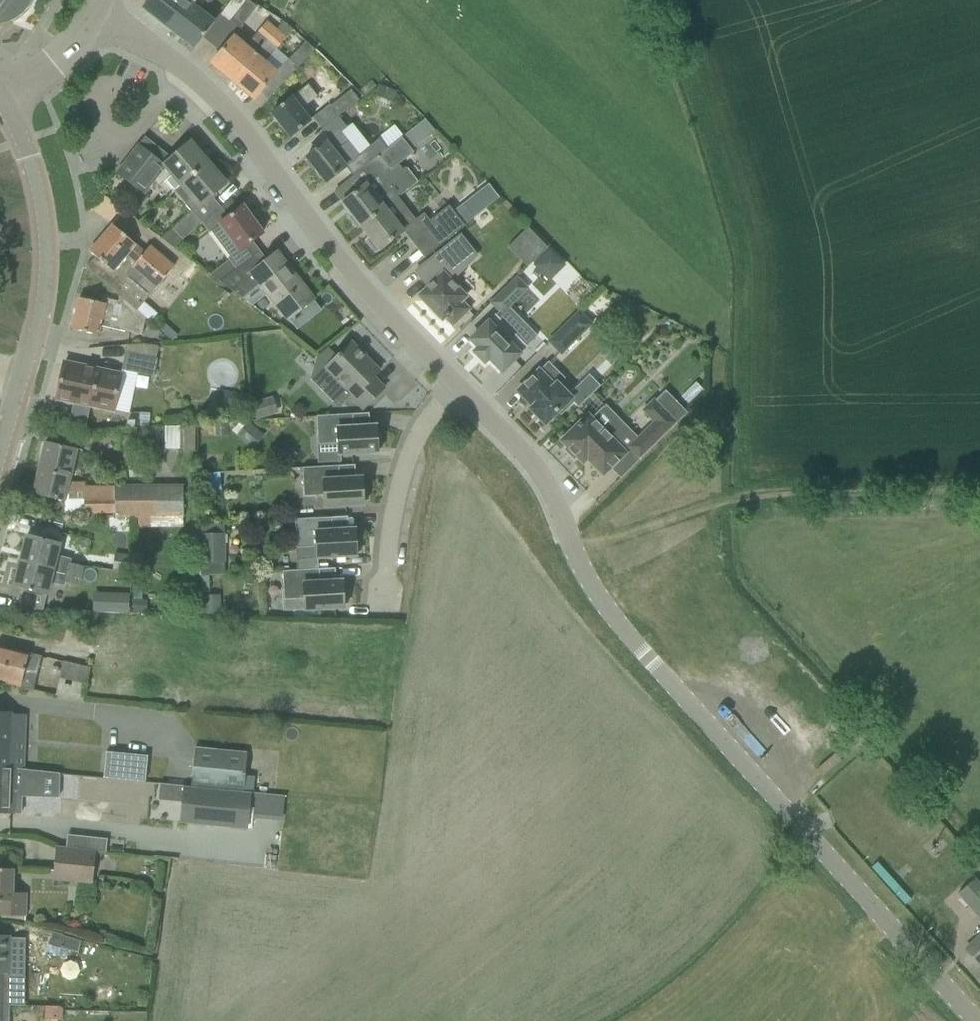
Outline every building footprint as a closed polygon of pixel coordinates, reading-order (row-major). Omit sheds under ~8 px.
[(6,16),(9,22),(16,19),(22,14),(27,8),(31,1),(32,0),(0,0),(0,24),(6,16)] [(142,7),(158,19),(172,30),(196,0),(147,0),(142,7)] [(172,30),(195,47),(207,32),(215,21),(201,10),(207,2),(205,0),(196,0),(172,30)] [(246,0),(231,0),(220,15),(230,22),(232,19),(247,0),(246,0)] [(242,26),(256,7),(247,0),(232,19),(242,26)] [(211,63),(233,81),(276,29),(267,22),(246,48),(233,37),(211,63)] [(233,81),(254,99),(276,73),(265,64),(276,52),(274,51),(286,37),(276,29),(233,81)] [(289,60),(298,68),(314,51),(305,41),(289,60)] [(271,114),(290,137),(310,121),(301,109),(317,97),(307,85),(271,114)] [(375,96),(392,102),(396,92),(379,85),(375,96)] [(313,118),(322,129),(338,117),(359,101),(351,90),(331,106),(330,105),(313,118)] [(322,145),(306,158),(326,183),(345,167),(353,176),(360,170),(386,150),(379,140),(370,147),(352,124),(347,128),(338,117),(322,129),(330,139),(322,145)] [(414,152),(402,137),(386,150),(360,170),(370,181),(342,203),(352,216),(350,218),(358,229),(361,227),(398,197),(380,175),(388,169),(390,171),(414,152)] [(117,173),(141,193),(153,179),(159,187),(165,182),(173,193),(174,192),(208,163),(190,143),(189,144),(186,141),(177,149),(179,152),(164,165),(138,145),(117,173)] [(190,212),(174,227),(174,228),(184,239),(202,223),(218,209),(219,209),(218,208),(209,198),(225,184),(208,163),(180,187),(190,199),(184,204),(190,212)] [(416,220),(398,197),(361,227),(371,240),(369,242),(376,251),(379,249),(380,250),(403,232),(424,259),(446,241),(424,213),(416,220)] [(455,213),(465,225),(474,218),(464,206),(455,213)] [(218,209),(202,223),(209,233),(211,232),(219,226),(238,250),(230,257),(228,258),(228,259),(219,267),(207,276),(219,284),(227,277),(259,251),(258,251),(253,254),(247,245),(251,242),(262,233),(243,207),(226,219),(218,209)] [(96,244),(152,292),(154,289),(173,266),(150,246),(145,252),(112,225),(96,244)] [(508,247),(527,267),(547,248),(528,228),(508,247)] [(445,317),(453,324),(470,308),(464,302),(469,297),(459,286),(460,285),(455,280),(479,256),(462,235),(415,271),(428,288),(420,296),(442,319),(445,317)] [(136,311),(152,292),(96,244),(89,252),(95,257),(86,268),(119,297),(136,311)] [(549,249),(532,266),(549,282),(565,266),(549,249)] [(251,275),(286,320),(301,308),(304,312),(307,312),(313,307),(315,304),(312,300),(313,299),(277,253),(266,261),(259,251),(227,277),(219,284),(242,297),(244,293),(235,288),(251,275)] [(490,303),(502,316),(530,289),(517,276),(490,303)] [(100,327),(142,337),(146,320),(136,311),(119,297),(118,302),(105,299),(104,304),(79,298),(72,330),(98,336),(100,327)] [(549,341),(563,355),(594,325),(580,311),(549,341)] [(489,358),(502,371),(527,347),(496,315),(471,340),(479,348),(475,352),(484,362),(489,358)] [(323,370),(362,410),(384,389),(374,378),(379,372),(366,359),(368,355),(359,346),(355,348),(351,343),(323,370)] [(122,371),(154,378),(158,360),(156,360),(159,347),(144,344),(127,345),(126,353),(122,371)] [(531,409),(545,424),(558,411),(561,414),(575,400),(560,384),(565,379),(548,362),(518,392),(533,407),(531,409)] [(59,390),(57,399),(76,403),(72,423),(88,426),(92,406),(113,411),(113,409),(121,375),(99,371),(84,367),(64,363),(59,390)] [(696,382),(681,397),(688,404),(703,390),(696,382)] [(219,391),(217,405),(234,408),(236,394),(219,391)] [(587,458),(603,474),(618,460),(630,448),(640,459),(687,413),(666,391),(655,402),(653,400),(643,411),(654,422),(637,439),(616,418),(603,431),(588,416),(562,441),(583,462),(587,458)] [(251,404),(257,420),(278,413),(273,397),(251,404)] [(333,415),(316,416),(317,437),(318,445),(329,445),(329,444),(338,444),(339,455),(378,453),(378,450),(382,450),(381,437),(377,438),(376,426),(369,426),(354,427),(353,414),(333,415)] [(237,436),(253,450),(265,437),(249,422),(237,436)] [(166,425),(165,448),(179,448),(180,426),(166,425)] [(45,443),(33,493),(53,498),(65,501),(69,483),(77,451),(45,443)] [(339,466),(302,468),(303,489),(303,497),(315,497),(315,496),(324,496),(325,507),(364,505),(364,502),(368,502),(367,489),(363,489),(362,478),(355,478),(339,479),(339,466)] [(202,475),(204,491),(222,490),(220,473),(202,475)] [(115,498),(85,499),(85,514),(116,514),(116,518),(138,518),(150,518),(184,517),(183,485),(115,487),(115,498)] [(311,519),(295,520),(296,541),(296,549),(307,548),(317,547),(317,558),(357,556),(356,554),(361,554),(360,541),(356,541),(355,529),(348,529),(332,530),(331,518),(311,519)] [(225,562),(224,524),(198,525),(200,563),(225,562)] [(21,561),(81,576),(83,567),(70,564),(71,559),(56,556),(59,543),(27,535),(21,561)] [(134,555),(114,553),(112,570),(132,572),(134,555)] [(81,576),(21,561),(14,587),(22,589),(17,609),(42,610),(49,583),(64,586),(65,583),(78,586),(81,576)] [(297,570),(283,571),(284,593),(283,593),(284,601),(295,600),(295,599),(304,599),(305,610),(344,608),(344,606),(348,605),(347,593),(343,593),(343,581),(336,581),(320,582),(319,569),(318,569),(299,570),(297,570)] [(219,596),(203,596),(204,614),(219,614),(219,596)] [(147,600),(133,600),(133,606),(133,614),(139,614),(147,614),(147,600)] [(111,603),(111,613),(129,614),(130,606),(129,604),(111,603)] [(33,691),(42,658),(0,647),(0,682),(33,691)] [(56,696),(83,699),(90,669),(64,663),(56,696)] [(0,713),(0,768),(9,769),(11,743),(11,738),(23,738),(24,715),(11,715),(12,713),(0,713)] [(192,783),(240,787),(243,752),(195,748),(192,783)] [(145,782),(148,757),(106,752),(103,777),(145,782)] [(21,814),(22,787),(23,770),(9,769),(0,768),(0,814),(21,814)] [(183,787),(180,823),(248,830),(251,793),(183,787)] [(89,837),(87,850),(106,852),(107,839),(89,837)] [(53,879),(93,884),(96,852),(56,848),(53,879)] [(25,916),(26,893),(12,893),(13,869),(0,869),(0,916),(25,916)] [(957,894),(979,920),(979,885),(974,878),(957,894)] [(62,935),(59,947),(78,953),(81,942),(62,935)] [(7,1009),(7,1006),(23,1006),(24,985),(24,966),(25,938),(10,938),(10,936),(0,936),(0,1009),(7,1009)] [(967,952),(979,966),(979,941),(967,952)] [(62,1007),(46,1006),(46,1019),(62,1020),(62,1007)]
